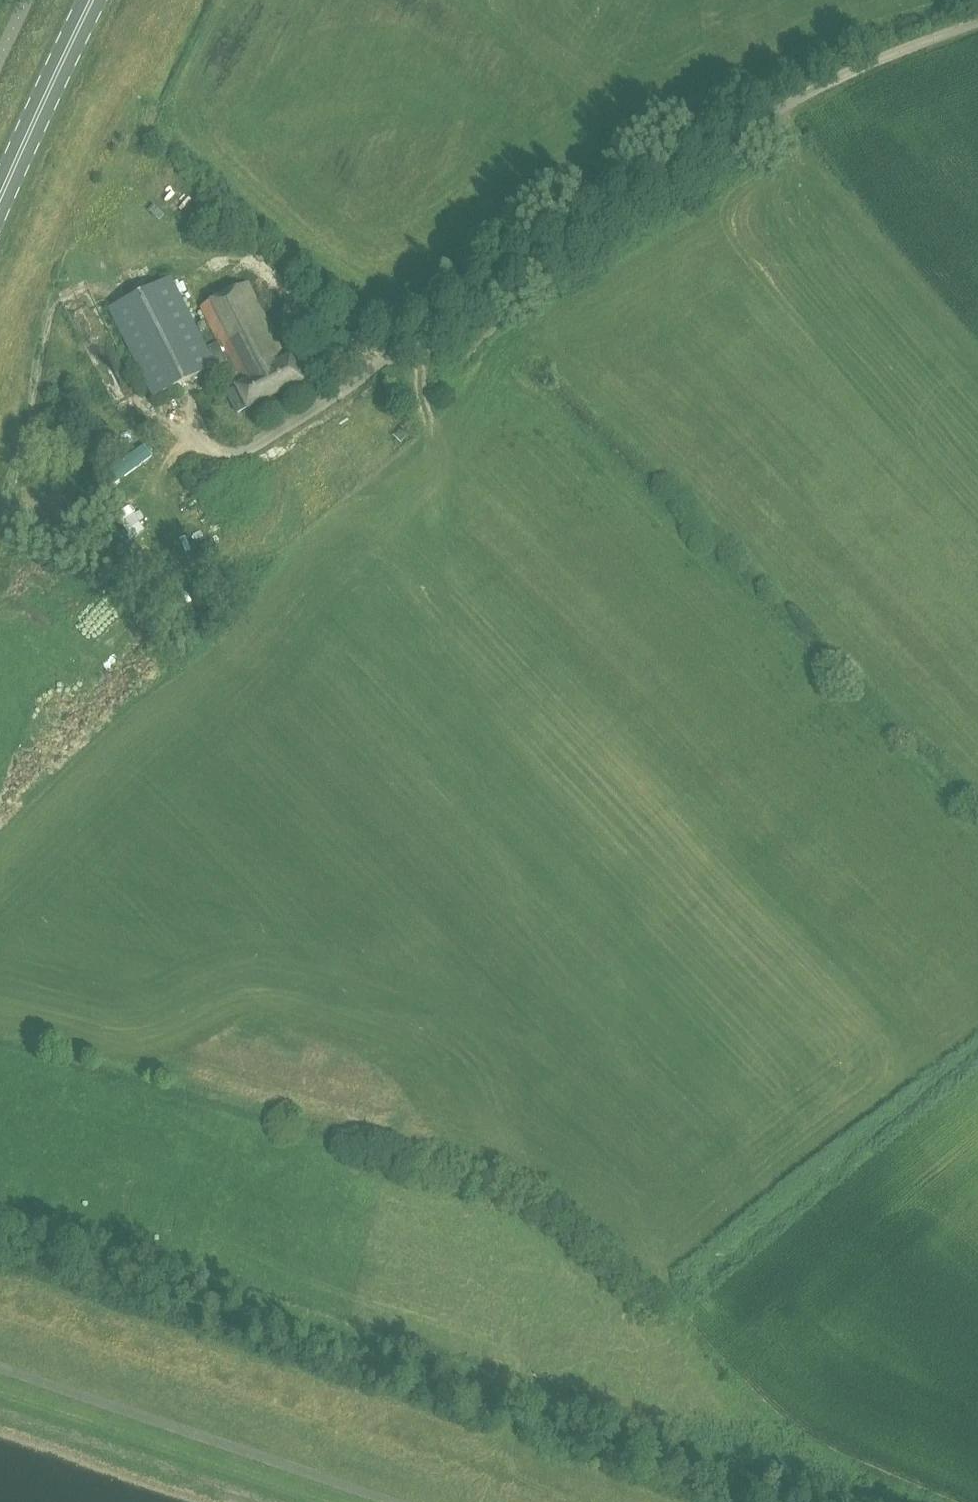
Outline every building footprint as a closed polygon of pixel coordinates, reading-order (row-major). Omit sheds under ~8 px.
[(219,342),(216,343),(207,347),(172,276),(107,309),(152,398),(225,361),(238,387),(228,392),(238,414),(304,380),(292,355),(286,358),(249,283),(201,307),(219,342)]
